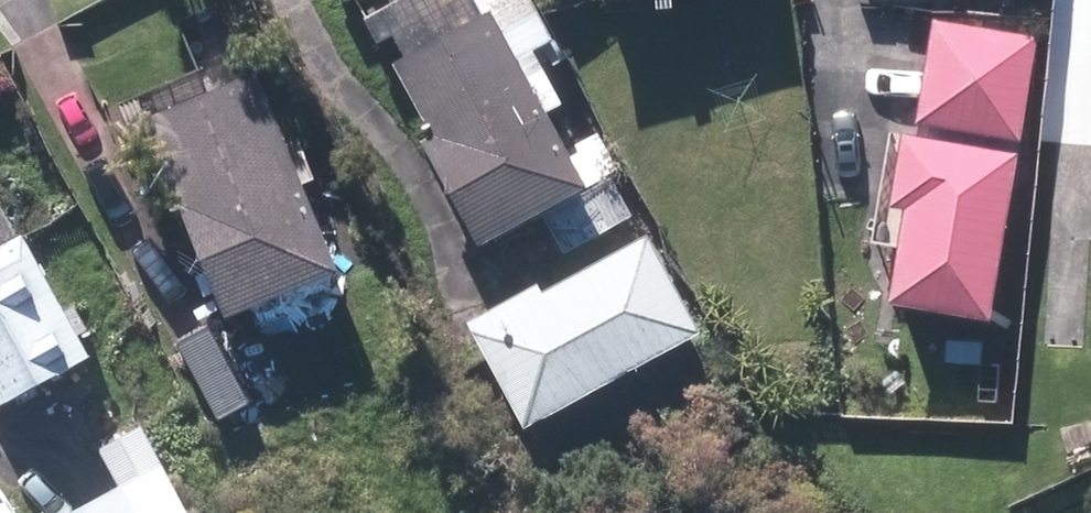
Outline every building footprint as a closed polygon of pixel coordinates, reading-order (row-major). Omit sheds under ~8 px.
[(573,12),(689,0),(571,0),(573,12)] [(563,198),(478,20),(379,71),(417,151),(405,156),(451,251),(463,245),(563,198)] [(1026,51),(924,28),(902,124),(1003,147),(1026,51)] [(319,284),(242,85),(130,129),(207,327),(319,284)] [(1081,92),(1075,175),(1090,176),(1090,93),(1081,92)] [(971,332),(1002,162),(887,141),(874,213),(889,215),(870,314),(971,332)] [(0,250),(0,407),(77,366),(11,244),(0,250)] [(449,335),(503,438),(683,344),(634,250),(529,305),(524,297),(449,335)] [(131,433),(91,454),(112,494),(75,512),(172,512),(131,433)]
